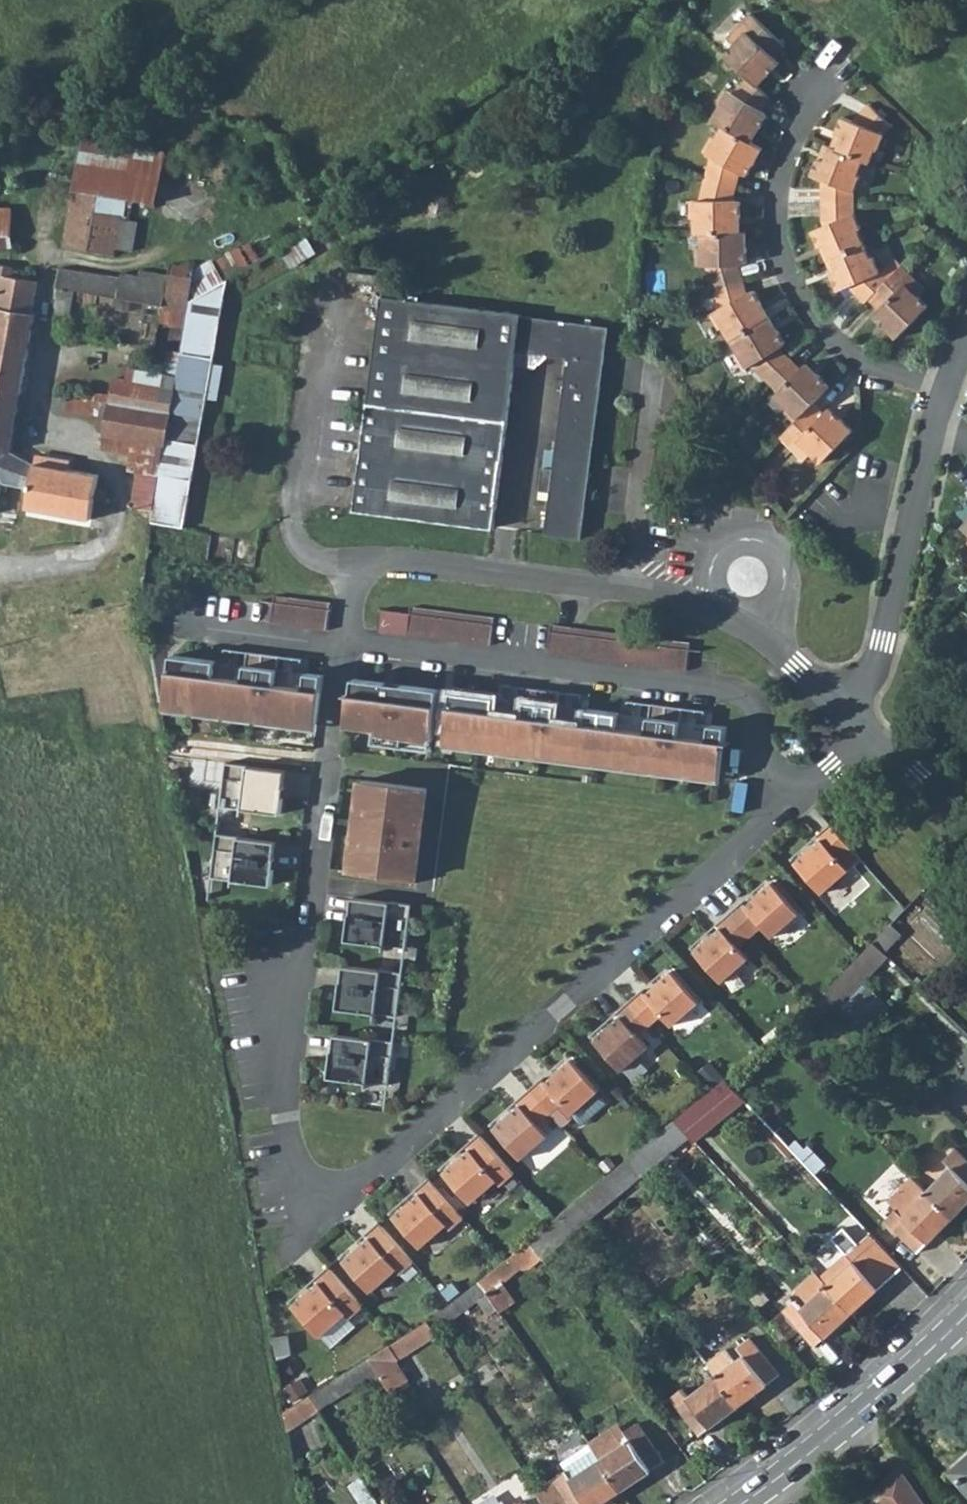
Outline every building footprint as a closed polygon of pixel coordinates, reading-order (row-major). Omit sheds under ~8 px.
[(738,47),(729,57),(747,76),(755,83),(767,70),(761,65),(772,54),(782,44),(754,16),(731,40),(738,47)] [(761,65),(767,70),(777,60),(772,54),(761,65)] [(755,83),(747,76),(730,93),(722,89),(714,104),(718,107),(711,120),(722,126),(744,137),(751,125),(758,128),(765,114),(758,108),(769,97),(755,83)] [(841,134),(835,148),(859,158),(866,161),(871,147),(874,148),(880,131),(888,123),(867,102),(854,115),(852,120),(841,115),(834,132),(841,134)] [(751,125),(744,137),(751,141),(758,128),(751,125)] [(732,199),(736,186),(739,172),(747,174),(754,160),(748,157),(755,144),(751,141),(744,137),(722,126),(716,138),(711,135),(703,150),(711,155),(705,177),(699,199),(690,199),(690,217),(695,217),(695,232),(701,232),(732,232),(732,217),(740,217),(739,201),(732,199)] [(834,132),(828,146),(829,146),(835,148),(841,134),(834,132)] [(163,152),(106,142),(80,139),(72,189),(122,198),(155,203),(163,152)] [(821,143),(815,158),(823,161),(829,146),(828,146),(821,143)] [(762,147),(755,144),(748,157),(754,160),(762,147)] [(820,183),(821,201),(853,201),(853,190),(859,174),(854,172),(859,158),(835,148),(829,146),(823,161),(815,158),(810,174),(822,178),(820,183)] [(122,198),(72,189),(63,246),(112,255),(114,248),(132,251),(137,221),(119,219),(122,198)] [(853,212),(853,201),(821,201),(821,220),(823,225),(812,229),(819,245),(826,242),(832,256),(864,242),(858,228),(860,228),(853,212)] [(0,207),(0,246),(10,247),(10,207),(0,207)] [(740,217),(732,217),(732,232),(738,231),(740,231),(740,217)] [(732,232),(701,232),(701,247),(696,247),(696,264),(705,264),(711,286),(742,277),(738,264),(746,262),(746,246),(738,246),(738,231),(732,232)] [(740,231),(738,231),(738,246),(746,246),(746,231),(740,231)] [(826,242),(819,245),(824,259),(832,256),(826,242)] [(867,298),(887,279),(879,271),(872,255),(870,256),(864,242),(832,256),(838,270),(830,273),(837,289),(849,284),(851,289),(864,302),(867,298)] [(289,266),(278,247),(236,272),(247,292),(289,266)] [(832,256),(824,259),(830,273),(838,270),(832,256)] [(170,262),(167,274),(163,304),(191,308),(192,298),(196,265),(170,262)] [(883,325),(896,337),(927,305),(917,294),(924,287),(900,264),(887,279),(867,298),(878,309),(889,319),(883,325)] [(27,355),(35,313),(31,313),(37,280),(11,276),(13,267),(0,265),(0,350),(27,355)] [(132,299),(163,304),(167,274),(140,270),(139,277),(121,274),(120,279),(59,267),(52,298),(57,299),(53,324),(69,327),(75,291),(87,292),(85,304),(129,311),(132,299)] [(384,275),(348,270),(346,280),(382,285),(384,275)] [(742,277),(711,286),(717,308),(709,313),(718,328),(722,326),(730,338),(762,320),(754,307),(761,303),(753,289),(746,291),(742,277)] [(192,472),(227,278),(192,298),(191,308),(188,323),(180,365),(171,412),(162,458),(161,458),(158,475),(151,510),(151,520),(182,525),(192,472)] [(520,311),(382,295),(374,359),(355,508),(494,525),(516,349),(565,354),(551,463),(542,530),(577,535),(587,466),(605,323),(520,314),(520,311)] [(761,303),(754,307),(762,320),(769,316),(761,303)] [(161,319),(188,323),(191,308),(163,304),(161,319)] [(873,314),(883,325),(889,319),(878,309),(873,314)] [(769,316),(762,320),(770,333),(777,328),(769,316)] [(762,320),(730,338),(737,351),(733,354),(742,369),(750,364),(766,381),(789,357),(779,347),(784,342),(777,328),(770,333),(762,320)] [(27,355),(0,350),(0,388),(20,391),(27,355)] [(800,368),(789,357),(766,381),(777,391),(774,395),(784,405),(781,409),(793,421),(812,402),(829,384),(817,372),(811,378),(800,368)] [(116,380),(112,401),(171,412),(180,365),(163,362),(161,375),(131,370),(128,383),(116,380)] [(800,368),(811,378),(817,372),(806,362),(800,368)] [(20,391),(0,388),(0,488),(5,489),(6,483),(32,487),(29,509),(93,519),(100,475),(68,469),(33,462),(9,451),(20,391)] [(70,409),(71,397),(54,395),(52,408),(70,409)] [(70,409),(109,414),(112,401),(71,397),(70,409)] [(129,507),(151,510),(158,475),(161,458),(162,458),(171,412),(112,401),(109,414),(102,448),(131,453),(128,470),(135,471),(129,507)] [(793,421),(779,436),(804,460),(811,453),(820,462),(852,429),(839,417),(834,423),(823,412),(812,402),(793,421)] [(828,406),(823,412),(834,423),(839,417),(828,406)] [(35,451),(33,462),(68,469),(69,456),(35,451)] [(330,604),(274,596),(272,607),(270,623),(326,631),(330,604)] [(496,619),(412,608),(411,614),(409,635),(493,646),(496,619)] [(411,614),(383,611),(381,632),(409,635),(411,614)] [(691,644),(552,626),(548,653),(687,671),(689,659),(691,644)] [(215,659),(170,654),(165,700),(317,720),(323,673),(307,671),(305,686),(275,682),(279,654),(247,650),(243,678),(213,674),(215,659)] [(170,654),(151,651),(156,681),(159,700),(165,700),(170,654)] [(353,677),(347,724),(376,727),(376,732),(433,739),(439,688),(353,677)] [(451,690),(445,736),(721,772),(727,725),(711,723),(709,738),(678,734),(680,719),(682,705),(651,701),(647,730),(617,726),(619,711),(587,707),(585,722),(555,718),(559,690),(527,686),(523,714),(494,710),(496,695),(451,690)] [(680,719),(678,734),(709,738),(711,723),(680,719)] [(248,765),(225,762),(220,804),(280,813),(282,797),(276,796),(277,785),(282,786),(285,771),(248,766),(248,765)] [(426,786),(365,779),(353,871),(414,878),(426,786)] [(831,822),(792,856),(823,892),(850,868),(841,857),(852,846),(831,822)] [(238,836),(216,833),(210,875),(270,884),(272,868),(266,867),(268,856),(273,857),(275,842),(238,837),(238,836)] [(731,911),(752,935),(764,924),(774,936),(801,912),(770,876),(731,911)] [(348,924),(346,940),(406,947),(411,903),(390,901),(390,902),(351,897),(350,914),(355,914),(354,925),(348,924)] [(692,945),(723,981),(750,957),(740,946),(752,935),(731,911),(692,945)] [(873,943),(884,953),(888,957),(912,932),(897,918),(890,925),(873,943)] [(884,953),(873,943),(849,967),(824,992),(834,1000),(840,1006),(864,981),(859,978),(884,953)] [(669,965),(630,1000),(651,1024),(663,1013),(673,1024),(700,1000),(669,965)] [(345,994),(339,993),(337,1009),(398,1016),(403,973),(382,970),(382,971),(344,966),(342,983),(347,983),(345,994)] [(814,1020),(834,1000),(824,992),(806,1011),(814,1020)] [(651,1024),(630,1000),(591,1034),(633,1082),(659,1058),(639,1034),(651,1024)] [(374,1040),(336,1035),(334,1052),(339,1052),(338,1063),(331,1062),(329,1078),(390,1085),(395,1042),(374,1039),(374,1040)] [(568,1054),(529,1088),(551,1112),(563,1102),(572,1113),(600,1089),(568,1054)] [(551,1112),(529,1088),(490,1123),(522,1158),(549,1134),(539,1123),(551,1112)] [(709,1116),(697,1101),(675,1118),(689,1133),(709,1116)] [(640,1174),(690,1134),(689,1133),(675,1118),(642,1145),(627,1158),(640,1174)] [(479,1133),(440,1167),(471,1202),(497,1180),(501,1184),(514,1172),(479,1133)] [(807,1141),(795,1153),(812,1171),(825,1160),(807,1141)] [(926,1191),(952,1217),(966,1201),(966,1195),(966,1161),(954,1148),(942,1159),(950,1167),(926,1191)] [(933,1236),(952,1217),(926,1191),(910,1175),(886,1199),(894,1207),(883,1219),(917,1252),(928,1241),(924,1238),(929,1233),(933,1236)] [(390,1212),(422,1247),(447,1224),(451,1229),(464,1217),(429,1177),(390,1212)] [(378,1222),(339,1256),(371,1291),(396,1269),(400,1273),(414,1261),(378,1222)] [(819,1277),(827,1285),(851,1312),(869,1296),(866,1293),(873,1286),(876,1290),(902,1266),(870,1233),(845,1255),(819,1277)] [(928,1241),(933,1236),(929,1233),(924,1238),(928,1241)] [(523,1271),(540,1257),(529,1241),(511,1255),(519,1265),(523,1271)] [(519,1265),(511,1255),(478,1281),(485,1292),(498,1311),(513,1301),(499,1281),(519,1265)] [(328,1266),(289,1301),(320,1336),(346,1313),(350,1318),(363,1306),(328,1266)] [(832,1329),(851,1312),(827,1285),(819,1277),(812,1268),(793,1286),(808,1302),(801,1308),(794,1300),(782,1310),(814,1345),(825,1336),(822,1332),(829,1326),(832,1329)] [(433,1332),(485,1292),(478,1281),(448,1303),(425,1321),(433,1332)] [(869,1296),(876,1290),(873,1286),(866,1293),(869,1296)] [(395,1358),(433,1332),(425,1321),(366,1358),(375,1371),(390,1391),(407,1380),(395,1358)] [(825,1336),(832,1329),(829,1326),(822,1332),(825,1336)] [(724,1348),(705,1362),(716,1376),(737,1404),(759,1387),(757,1384),(763,1379),(766,1382),(778,1373),(749,1336),(736,1344),(743,1354),(734,1361),(724,1348)] [(317,1409),(375,1371),(366,1358),(308,1395),(317,1409)] [(718,1419),(737,1404),(716,1376),(689,1396),(681,1387),(669,1397),(698,1434),(711,1424),(708,1421),(715,1416),(718,1419)] [(293,1405),(308,1395),(299,1378),(284,1389),(293,1405)] [(759,1387),(766,1382),(763,1379),(757,1384),(759,1387)] [(287,1430),(317,1409),(308,1395),(293,1405),(284,1411),(287,1430)] [(290,1444),(325,1421),(317,1409),(287,1430),(290,1444)] [(616,1420),(588,1440),(600,1458),(621,1488),(643,1473),(642,1470),(647,1466),(650,1469),(662,1460),(635,1420),(622,1429),(616,1420)] [(621,1488),(600,1458),(572,1477),(565,1467),(552,1476),(571,1503),(590,1503),(596,1500),(599,1503),(621,1488)] [(952,1475),(966,1491),(966,1462),(952,1475)] [(901,1473),(870,1496),(875,1503),(924,1503),(901,1473)] [(361,1477),(348,1486),(361,1503),(379,1503),(361,1477)]
